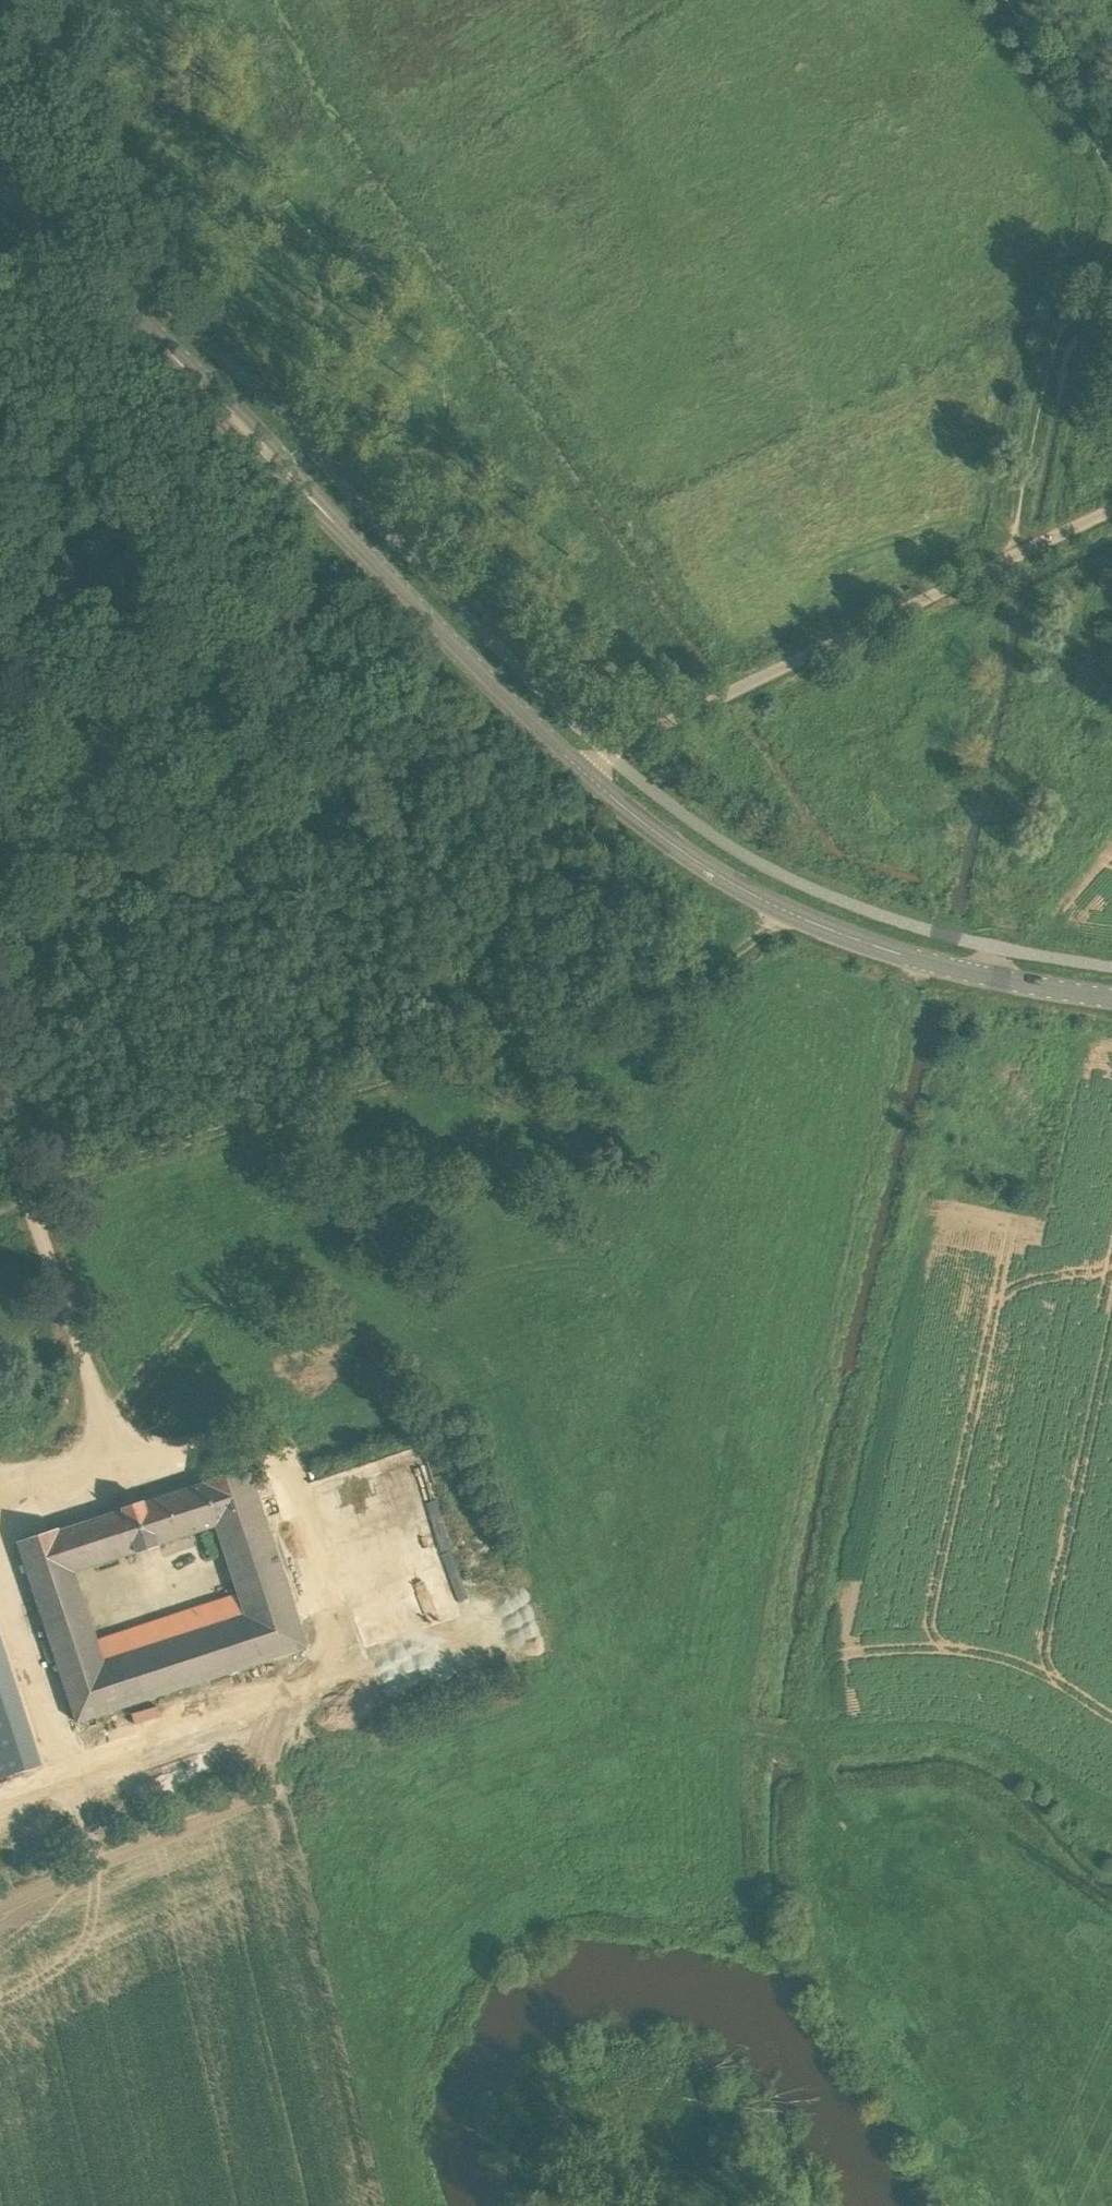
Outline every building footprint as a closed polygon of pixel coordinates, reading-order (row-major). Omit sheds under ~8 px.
[(299,1621),(249,1468),(18,1543),(77,1722),(309,1646),(299,1621)] [(492,1577),(367,1619),(395,1705),(520,1664),(492,1577)] [(41,1765),(0,1637),(0,1778),(41,1765)]
